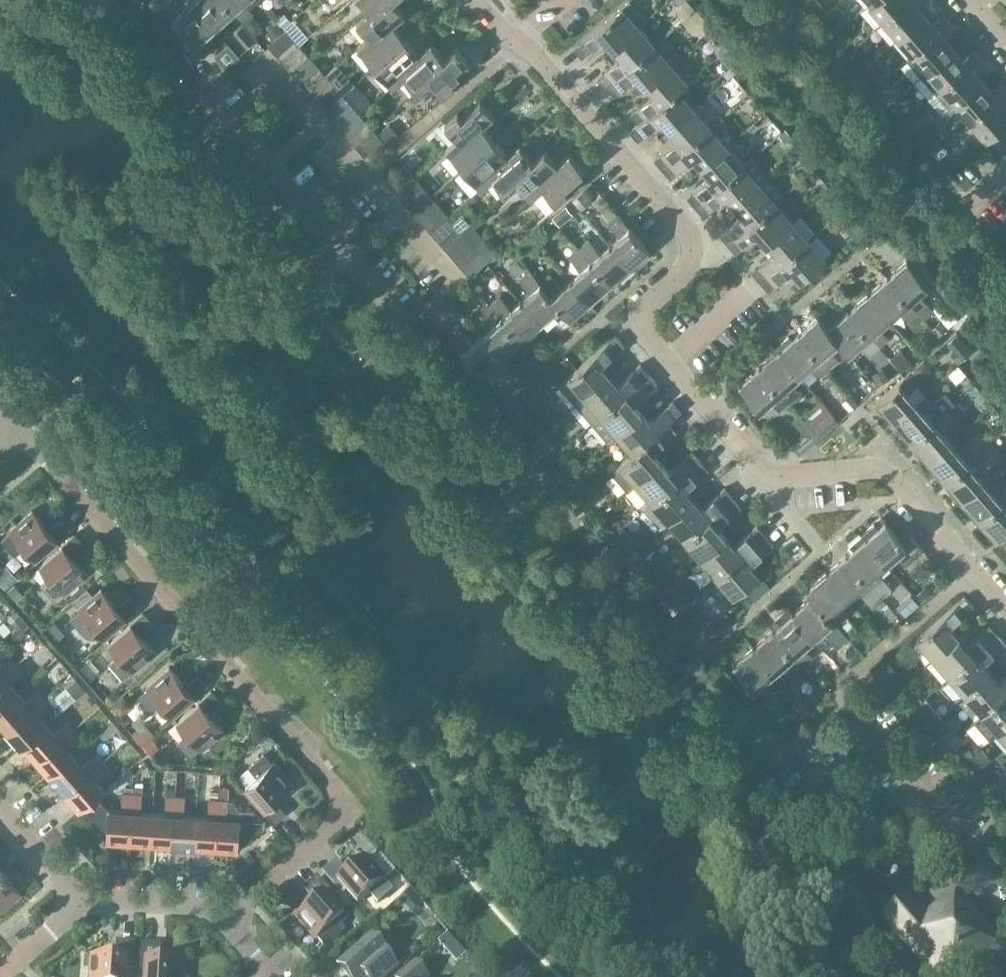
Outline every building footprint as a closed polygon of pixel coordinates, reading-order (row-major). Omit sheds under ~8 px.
[(193,2),(213,25),(223,17),(234,29),(244,21),(225,0),(195,0),(193,2)] [(244,21),(254,12),(243,0),(225,0),(244,21)] [(369,35),(374,40),(395,22),(406,12),(395,0),(390,0),(373,15),(368,10),(356,20),(369,35)] [(368,10),(373,15),(390,0),(359,0),(368,10)] [(639,24),(646,18),(629,0),(627,0),(574,47),(583,57),(605,37),(613,46),(639,24)] [(805,1),(815,11),(822,5),(817,0),(806,0),(805,1)] [(869,4),(884,21),(907,0),(874,0),(869,4)] [(898,37),(925,14),(917,4),(921,0),(907,0),(884,21),(898,37)] [(213,25),(193,2),(173,19),(204,55),(215,46),(204,33),(213,25)] [(284,13),(277,20),(283,26),(290,20),(284,13)] [(898,37),(913,54),(950,21),(945,15),(934,24),(925,14),(898,37)] [(841,27),(832,16),(824,22),(834,33),(841,27)] [(907,59),(921,75),(954,47),(946,37),(956,28),(950,21),(913,54),(907,59)] [(357,45),(375,65),(407,37),(395,22),(374,40),(369,35),(357,45)] [(244,23),(233,33),(246,48),(257,38),(244,23)] [(277,24),(266,34),(272,40),(283,31),(277,24)] [(599,75),(607,85),(656,43),(639,24),(613,46),(621,55),(599,75)] [(269,45),(278,54),(295,39),(287,29),(269,45)] [(392,85),(405,75),(400,70),(421,52),(407,37),(375,65),(392,85)] [(646,84),(672,61),(678,56),(662,37),(656,43),(607,85),(615,95),(638,75),(646,84)] [(278,54),(286,63),(303,48),(295,39),(278,54)] [(418,90),(430,79),(425,73),(444,56),(432,42),(421,52),(400,70),(405,75),(418,90)] [(247,64),(244,61),(229,44),(215,56),(233,77),(247,64)] [(425,73),(430,79),(443,94),(456,83),(451,78),(470,61),(456,46),(444,56),(425,73)] [(727,47),(721,52),(729,62),(735,56),(727,47)] [(921,75),(936,92),(979,55),(974,48),(963,57),(954,47),(921,75)] [(286,63),(295,74),(312,59),(303,48),(286,63)] [(936,92),(951,109),(983,81),(975,71),(985,61),(979,55),(936,92)] [(295,74),(302,82),(319,67),(312,59),(295,74)] [(631,113),(639,122),(678,87),(680,88),(689,80),(672,61),(646,84),(654,93),(631,113)] [(302,82),(310,91),(327,76),(319,67),(302,82)] [(878,70),(869,78),(876,86),(878,85),(883,80),(885,79),(885,78),(878,70)] [(310,91),(318,100),(335,85),(327,76),(310,91)] [(876,87),(875,87),(882,95),(892,87),(885,78),(885,79),(883,80),(878,85),(876,86),(876,87)] [(971,121),(1005,90),(1005,85),(1003,82),(992,91),(983,81),(951,109),(948,111),(963,128),(971,121)] [(343,94),(326,109),(334,118),(351,103),(357,98),(363,93),(355,83),(343,94)] [(318,100),(326,109),(343,94),(335,85),(318,100)] [(661,120),(669,129),(695,106),(680,88),(678,87),(639,122),(629,130),(638,140),(661,120)] [(971,121),(986,138),(1005,121),(1005,107),(1004,104),(1005,102),(1005,90),(971,121)] [(902,93),(898,97),(903,103),(908,99),(902,93)] [(351,103),(334,118),(342,128),(359,112),(365,107),(357,98),(351,103)] [(445,122),(458,136),(463,142),(482,124),(494,114),(480,98),(462,115),(458,111),(445,122)] [(677,138),(654,158),(662,168),(711,125),(721,117),(716,112),(707,119),(695,106),(669,129),(677,138)] [(342,128),(350,137),(367,122),(359,112),(342,128)] [(711,125),(662,168),(671,177),(694,157),(702,167),(728,144),(716,130),(725,122),(721,117),(711,125)] [(350,137),(358,146),(375,131),(367,122),(350,137)] [(917,122),(910,128),(919,138),(920,137),(925,132),(917,122)] [(446,146),(464,167),(496,139),(482,124),(463,142),(458,136),(446,146)] [(389,125),(378,134),(383,140),(387,144),(388,146),(399,136),(389,125)] [(782,131),(778,134),(785,142),(791,137),(784,129),(782,131)] [(925,132),(920,137),(934,153),(944,144),(930,129),(925,132)] [(375,131),(358,146),(366,155),(383,140),(378,134),(375,131)] [(481,187),(493,177),(489,171),(509,154),(496,139),(464,167),(481,187)] [(506,191),(519,180),(515,175),(534,159),(521,143),(509,154),(489,171),(493,177),(506,191)] [(687,196),(695,205),(744,162),(728,144),(702,167),(710,176),(687,196)] [(943,146),(935,154),(939,159),(948,151),(943,146)] [(541,180),(559,163),(546,148),(534,159),(515,175),(519,180),(532,195),(544,184),(541,180)] [(546,210),(570,189),(566,184),(584,168),(571,153),(541,180),(544,184),(533,195),(546,210)] [(734,204),(761,181),(768,175),(751,156),(744,162),(695,205),(704,215),(726,195),(734,204)] [(806,160),(801,165),(809,174),(814,169),(806,160)] [(386,179),(395,188),(412,173),(404,164),(386,179)] [(814,170),(807,176),(813,183),(820,177),(814,170)] [(395,188),(402,197),(420,182),(412,173),(395,188)] [(728,243),(777,200),(784,194),(768,175),(761,181),(734,204),(742,213),(719,233),(728,243)] [(402,197),(410,206),(427,190),(420,182),(402,197)] [(410,206),(417,214),(435,199),(427,190),(410,206)] [(584,191),(573,201),(582,212),(593,202),(584,191)] [(417,214),(425,223),(443,208),(435,199),(417,214)] [(759,233),(767,242),(793,219),(777,200),(728,243),(736,252),(759,233)] [(566,207),(554,218),(561,227),(574,216),(566,207)] [(842,210),(840,212),(848,221),(854,216),(846,207),(842,210)] [(425,223),(433,232),(450,216),(443,208),(425,223)] [(465,213),(455,222),(458,225),(462,230),(471,222),(473,221),(465,213)] [(619,235),(610,244),(630,267),(650,249),(619,213),(608,223),(619,235)] [(471,222),(462,230),(466,234),(473,242),(475,245),(484,237),(475,227),(483,220),(479,215),(473,221),(471,222)] [(433,232),(440,240),(458,225),(455,222),(450,216),(433,232)] [(752,271),(760,280),(809,237),(793,219),(767,242),(775,251),(752,271)] [(853,220),(844,228),(856,241),(865,232),(853,220)] [(440,240),(448,249),(466,234),(462,230),(458,225),(440,240)] [(541,226),(534,232),(539,239),(546,233),(541,226)] [(448,249),(455,258),(473,242),(466,234),(448,249)] [(484,237),(475,245),(481,251),(488,259),(497,252),(484,237)] [(809,237),(760,280),(768,290),(791,270),(799,279),(826,256),(809,237)] [(589,240),(580,248),(611,283),(630,267),(610,244),(600,252),(589,240)] [(455,258),(463,266),(481,251),(475,245),(473,242),(455,258)] [(581,269),(572,277),(592,300),(611,283),(580,248),(570,257),(581,269)] [(481,251),(463,266),(471,275),(488,259),(481,251)] [(907,258),(887,276),(918,312),(928,303),(917,290),(927,282),(907,258)] [(531,291),(522,299),(542,322),(561,305),(562,305),(541,282),(531,269),(520,279),(531,291)] [(551,273),(541,282),(562,305),(561,305),(572,317),(592,300),(572,277),(562,286),(551,273)] [(887,276),(867,293),(887,316),(897,308),(908,321),(918,312),(887,276)] [(867,293),(847,310),(879,346),(889,337),(878,324),(887,316),(867,293)] [(501,295),(491,304),(522,340),(542,322),(522,299),(512,308),(501,295)] [(928,303),(918,312),(923,318),(933,309),(928,303)] [(492,325),(483,333),(503,357),(522,340),(491,304),(481,313),(492,325)] [(847,310),(828,326),(828,327),(837,338),(848,350),(857,342),(868,355),(879,346),(847,310)] [(818,314),(798,332),(829,368),(839,359),(828,346),(837,338),(828,327),(828,326),(818,314)] [(939,322),(932,328),(939,335),(946,329),(939,322)] [(503,357),(483,333),(473,342),(462,329),(452,338),(483,374),(503,357)] [(930,329),(921,337),(930,348),(934,346),(940,340),(930,329)] [(790,335),(776,347),(778,349),(803,377),(812,369),(819,377),(829,368),(798,332),(792,337),(790,335)] [(559,385),(575,404),(610,373),(602,364),(624,344),(616,334),(568,377),(559,385)] [(778,349),(758,366),(789,402),(800,393),(793,386),(803,377),(778,349)] [(901,349),(892,357),(902,370),(911,362),(901,349)] [(839,359),(829,368),(836,376),(846,367),(839,359)] [(924,359),(912,370),(918,378),(931,367),(924,359)] [(575,404),(591,423),(600,415),(649,372),(640,363),(618,383),(610,373),(575,404)] [(789,402),(758,366),(739,383),(759,406),(768,398),(779,411),(789,402)] [(883,366),(871,372),(878,383),(889,377),(883,366)] [(876,401),(893,421),(916,401),(908,391),(921,380),(918,378),(912,370),(876,401)] [(607,441),(616,434),(642,411),(634,402),(657,382),(649,372),(600,415),(591,423),(607,441)] [(849,391),(840,399),(849,408),(857,401),(849,391)] [(893,421),(910,441),(946,410),(937,399),(925,410),(916,401),(893,421)] [(616,434),(632,452),(669,422),(682,410),(673,400),(650,420),(642,411),(616,434)] [(959,401),(947,411),(953,418),(965,408),(959,401)] [(828,407),(809,423),(820,436),(838,419),(828,407)] [(910,441),(927,461),(950,440),(942,431),(955,420),(953,418),(947,411),(946,410),(910,441)] [(619,464),(610,471),(627,490),(635,483),(662,460),(654,451),(676,431),(669,422),(632,452),(619,464)] [(792,444),(800,454),(819,437),(811,428),(792,444)] [(927,461),(944,480),(987,442),(978,432),(971,438),(959,450),(950,440),(927,461)] [(987,442),(944,480),(961,500),(989,476),(981,466),(996,453),(987,442)] [(554,443),(544,451),(549,457),(559,449),(554,443)] [(662,460),(635,483),(648,498),(640,505),(643,509),(644,509),(652,502),(701,459),(692,449),(670,469),(662,460)] [(652,502),(644,509),(660,527),(668,520),(694,497),(686,488),(709,468),(701,459),(652,502)] [(961,500),(978,519),(987,511),(1005,495),(1005,479),(1005,478),(997,485),(989,476),(961,500)] [(576,481),(570,486),(577,494),(583,489),(576,481)] [(668,520),(684,539),(733,497),(725,487),(702,507),(694,497),(668,520)] [(580,497),(577,500),(586,510),(594,503),(585,493),(580,497)] [(978,519),(996,540),(1005,531),(1005,495),(987,511),(978,519)] [(684,539),(701,558),(727,535),(719,526),(742,506),(733,497),(684,539)] [(12,531),(3,540),(15,554),(25,546),(35,558),(70,528),(62,518),(50,529),(33,510),(10,530),(12,531)] [(873,523),(861,533),(865,538),(885,561),(895,553),(906,565),(922,551),(907,533),(901,538),(885,520),(877,527),(873,523)] [(701,558),(717,577),(766,535),(758,525),(735,545),(727,535),(701,558)] [(853,548),(846,555),(877,590),(883,597),(893,588),(876,569),(885,561),(865,538),(861,533),(849,544),(853,548)] [(40,564),(51,576),(42,584),(54,599),(64,590),(65,592),(88,572),(71,553),(83,543),(75,534),(40,564)] [(766,535),(717,577),(734,596),(739,592),(760,574),(751,564),(774,544),(766,535)] [(623,544),(619,548),(626,556),(631,552),(623,544)] [(846,555),(826,572),(846,595),(851,601),(861,593),(867,599),(873,606),(883,597),(877,590),(846,555)] [(643,562),(636,568),(642,575),(649,569),(643,562)] [(0,570),(0,580),(7,588),(14,582),(16,580),(4,566),(0,570)] [(826,572),(806,589),(811,595),(837,625),(838,624),(848,616),(842,609),(851,601),(846,595),(826,572)] [(760,574),(739,592),(750,604),(770,586),(760,574)] [(653,580),(647,586),(655,594),(661,589),(653,580)] [(14,582),(7,588),(16,598),(23,592),(14,582)] [(926,584),(916,593),(923,600),(933,591),(926,584)] [(669,586),(657,596),(662,602),(674,592),(669,586)] [(87,587),(77,595),(84,603),(94,594),(87,587)] [(71,618),(84,632),(86,634),(87,635),(89,637),(92,638),(95,638),(97,638),(100,638),(102,637),(104,636),(138,606),(130,597),(118,607),(101,588),(94,594),(84,603),(79,608),(80,610),(71,618)] [(897,607),(905,616),(920,603),(911,594),(897,607)] [(811,595),(792,612),(812,635),(822,627),(838,646),(849,637),(838,624),(837,625),(811,595)] [(916,639),(933,658),(960,635),(952,625),(974,606),(965,596),(916,639)] [(780,623),(772,629),(804,665),(814,656),(803,643),(812,635),(792,612),(788,608),(776,619),(780,623)] [(15,609),(6,617),(15,627),(12,630),(16,635),(28,624),(15,609)] [(152,621),(144,612),(109,643),(119,655),(110,663),(123,678),(132,669),(134,671),(156,651),(140,632),(152,621)] [(850,618),(842,624),(851,635),(859,628),(850,618)] [(710,621),(690,639),(697,647),(718,629),(710,621)] [(933,658),(949,677),(998,634),(990,625),(968,644),(960,635),(933,658)] [(772,629),(753,646),(773,669),(783,661),(794,674),(804,665),(772,629)] [(965,695),(992,672),(984,663),(1005,644),(1005,643),(998,634),(949,677),(965,695)] [(773,669),(753,646),(733,664),(772,708),(783,699),(764,677),(773,669)] [(17,662),(11,655),(0,665),(0,678),(17,662)] [(18,691),(10,681),(24,670),(17,662),(0,678),(0,707),(18,691)] [(187,685),(170,667),(148,686),(149,688),(140,696),(152,710),(162,702),(172,714),(207,684),(199,675),(187,685)] [(894,671),(888,675),(899,687),(911,677),(906,671),(894,671)] [(825,672),(817,678),(823,685),(831,679),(825,672)] [(982,714),(1005,693),(1005,677),(1001,681),(992,672),(965,695),(982,714)] [(75,677),(54,696),(64,708),(86,690),(80,683),(75,677)] [(820,683),(813,689),(822,700),(829,693),(824,688),(820,683)] [(7,729),(46,695),(40,688),(26,700),(18,691),(0,707),(0,721),(7,729)] [(179,741),(191,755),(200,747),(202,749),(225,729),(208,710),(220,700),(212,690),(177,721),(188,733),(179,741)] [(915,691),(907,697),(915,706),(923,700),(915,691)] [(974,721),(990,739),(998,733),(1005,726),(1005,693),(982,714),(974,721)] [(7,729),(22,746),(47,723),(39,715),(53,703),(46,695),(7,729)] [(933,706),(923,715),(931,724),(941,715),(933,706)] [(22,746),(36,762),(75,728),(68,721),(55,732),(47,723),(22,746)] [(145,721),(132,732),(143,745),(151,738),(156,734),(145,721)] [(952,725),(940,735),(941,736),(947,744),(959,734),(958,733),(952,725)] [(1005,742),(1005,726),(998,733),(1005,742)] [(36,762),(50,778),(75,756),(68,747),(81,735),(75,728),(36,762)] [(959,734),(947,744),(954,751),(965,741),(959,734)] [(151,738),(143,745),(151,754),(159,747),(151,738)] [(961,748),(956,753),(964,762),(969,757),(961,748)] [(50,778),(64,794),(103,761),(97,753),(83,765),(75,756),(50,778)] [(247,787),(276,820),(285,812),(275,801),(294,785),(275,763),(273,764),(266,755),(251,768),(259,777),(247,787)] [(293,772),(299,767),(291,757),(284,762),(293,772)] [(975,757),(966,765),(975,775),(984,767),(975,757)] [(103,761),(64,794),(79,812),(85,806),(98,796),(104,790),(96,780),(109,768),(103,761)] [(231,763),(224,769),(229,774),(235,768),(231,763)] [(299,767),(293,772),(299,779),(305,774),(299,767)] [(204,772),(203,780),(215,781),(215,773),(216,772),(204,771),(204,772)] [(995,783),(988,790),(996,800),(1004,793),(995,783)] [(98,796),(85,806),(97,819),(107,831),(106,842),(129,844),(133,792),(132,792),(133,787),(125,786),(124,792),(123,792),(122,810),(109,809),(98,796)] [(133,792),(129,844),(151,845),(153,812),(141,811),(143,793),(143,787),(133,786),(133,792)] [(153,812),(151,845),(172,847),(176,795),(176,788),(167,787),(166,795),(165,813),(153,812)] [(220,792),(219,799),(228,799),(229,788),(220,787),(220,792)] [(996,800),(1004,809),(1005,808),(1005,793),(1005,792),(1004,793),(996,800)] [(172,847),(194,848),(196,815),(184,814),(186,796),(176,795),(172,847)] [(194,848),(215,850),(219,799),(209,798),(208,816),(196,815),(194,848)] [(219,799),(215,850),(238,852),(239,840),(252,841),(253,830),(264,831),(264,821),(254,820),(254,810),(241,809),(233,800),(229,799),(228,799),(219,799)] [(337,861),(324,873),(341,892),(344,889),(358,904),(370,893),(378,903),(392,890),(384,881),(386,879),(395,871),(381,856),(372,864),(366,857),(347,873),(337,861)] [(22,892),(0,867),(0,911),(22,892)] [(315,901),(296,918),(316,940),(318,939),(326,948),(340,936),(332,926),(344,916),(331,900),(335,897),(318,878),(305,889),(315,901)] [(411,890),(401,899),(413,914),(424,905),(425,904),(412,889),(411,890)] [(906,898),(882,918),(934,976),(971,976),(1005,947),(957,892),(942,904),(941,902),(923,917),(906,898)] [(448,933),(438,942),(446,951),(456,942),(448,933)] [(402,963),(393,952),(389,955),(373,936),(341,963),(354,976),(386,976),(402,963)] [(128,969),(133,969),(135,943),(118,942),(116,958),(91,956),(90,976),(127,976),(128,969)] [(143,944),(141,970),(146,970),(145,976),(183,976),(184,963),(159,961),(160,945),(143,944)] [(417,944),(407,952),(413,959),(423,951),(417,944)] [(416,962),(399,976),(429,976),(416,962)]
